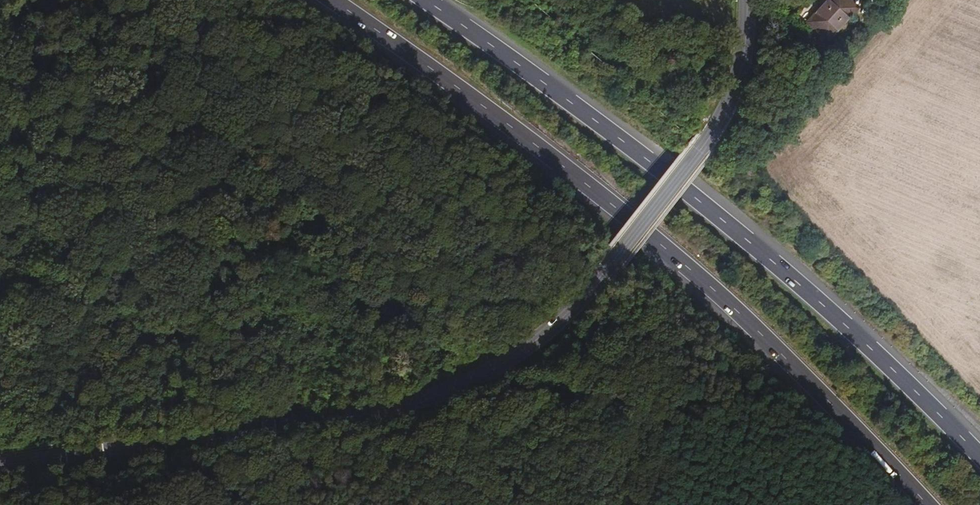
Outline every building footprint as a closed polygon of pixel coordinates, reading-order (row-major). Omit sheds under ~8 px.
[(820,46),(852,13),(838,0),(825,0),(800,26),(820,46)] [(323,392),(312,393),(313,401),(323,400),(323,392)]
